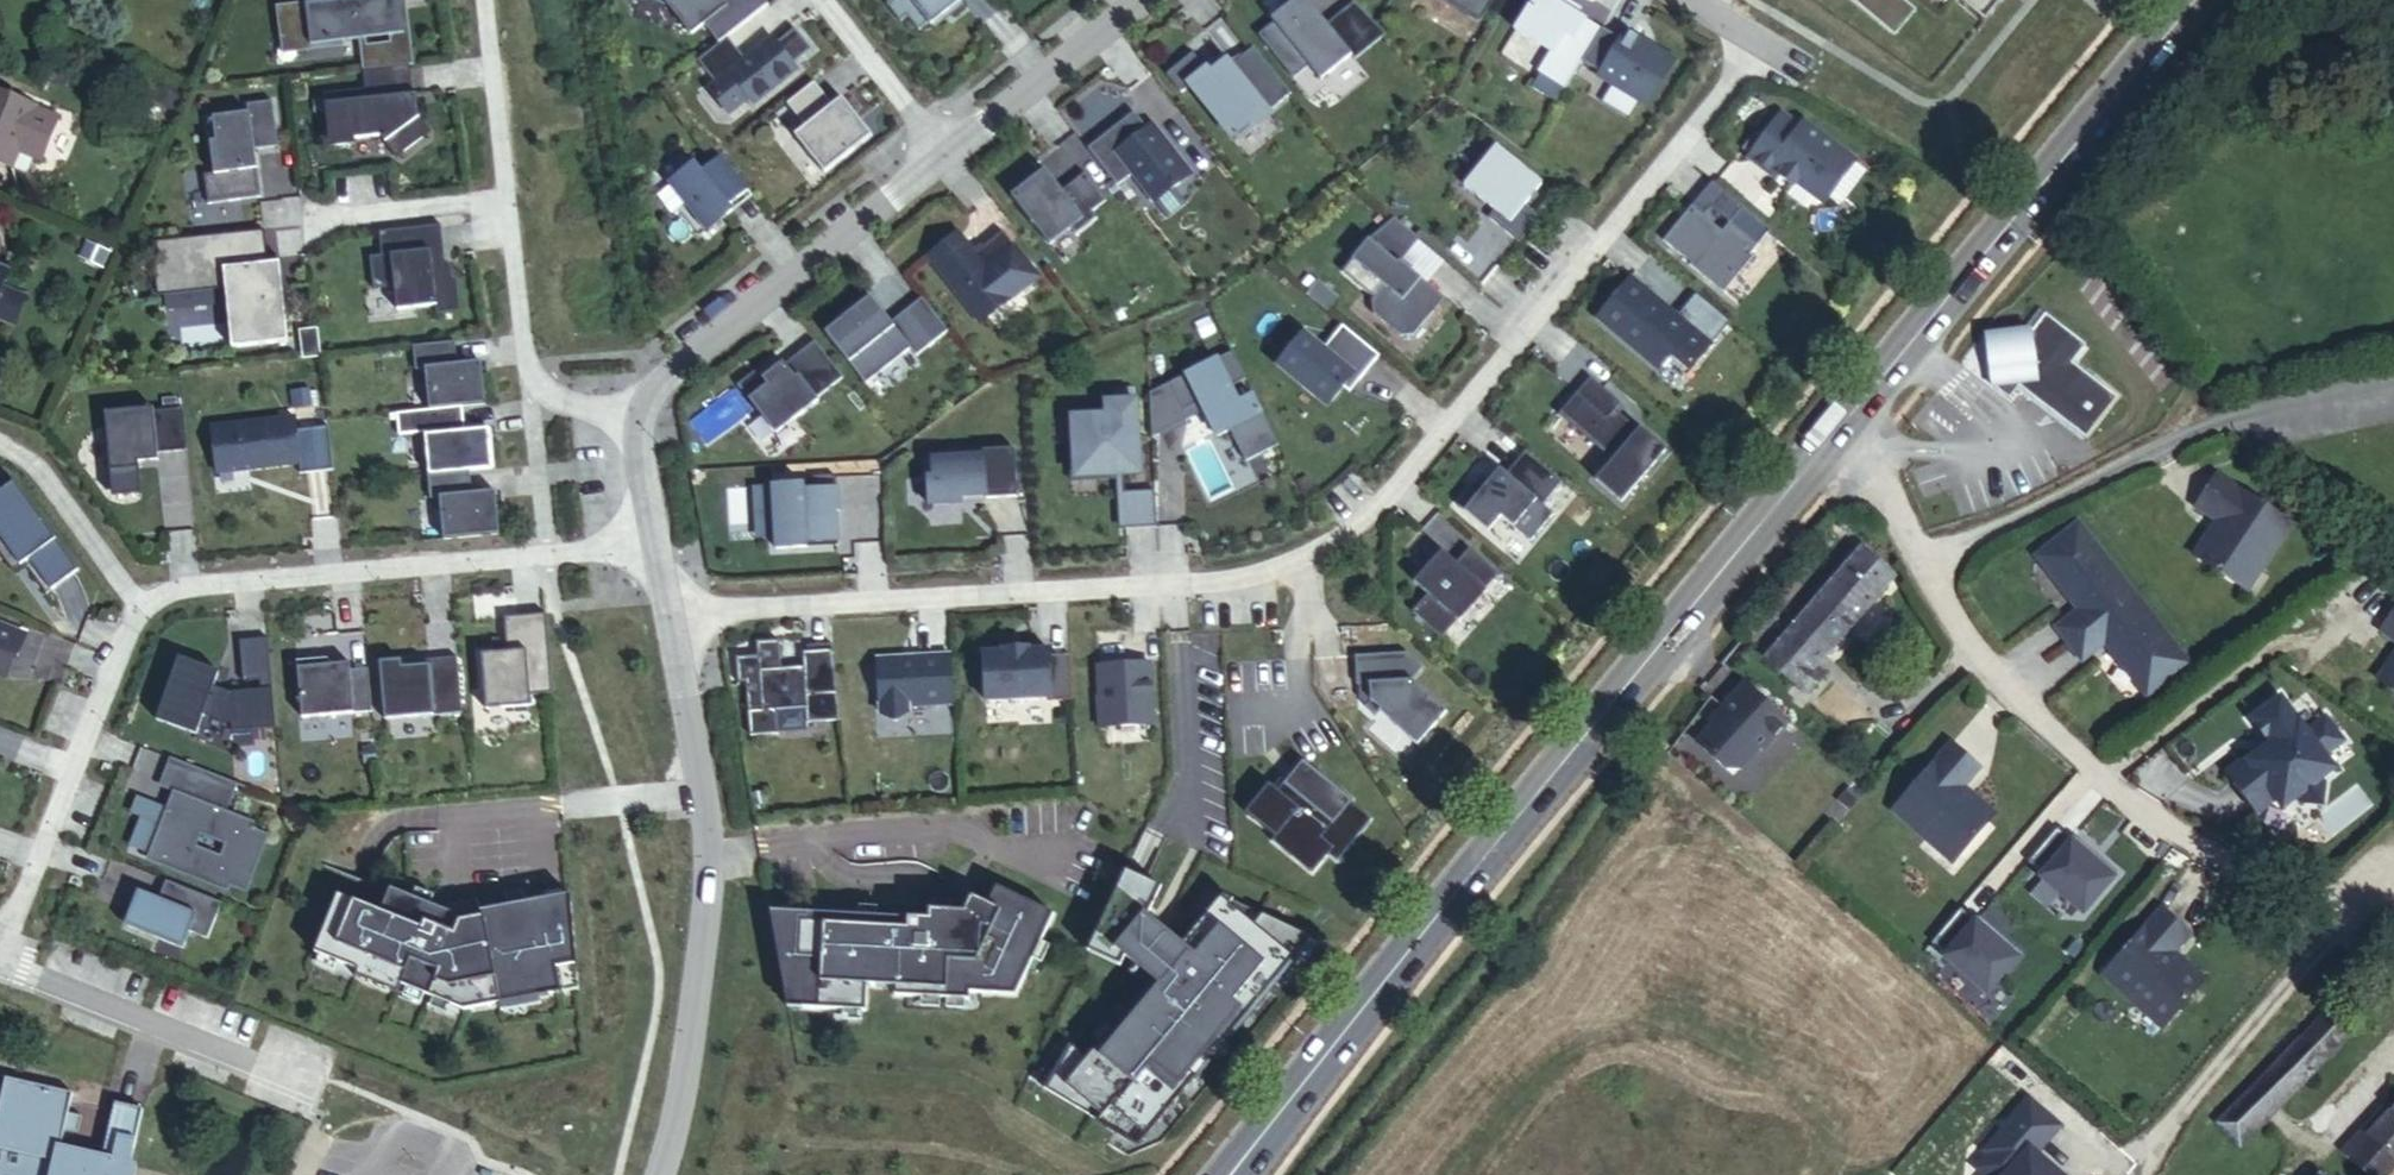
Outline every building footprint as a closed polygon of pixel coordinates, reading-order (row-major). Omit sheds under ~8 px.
[(307,5),(280,8),(284,38),(311,35),(312,44),(360,38),(405,33),(401,0),(405,0),(307,0),(307,5)] [(722,42),(729,36),(768,5),(764,0),(660,0),(674,6),(691,28),(703,19),(722,42)] [(890,7),(904,25),(911,20),(922,34),(931,27),(961,1),(960,0),(895,0),(897,2),(890,7)] [(1258,34),(1293,78),(1301,71),(1316,59),(1328,73),(1351,54),(1354,59),(1385,34),(1353,2),(1327,23),(1308,0),(1284,0),(1279,4),(1285,12),(1258,34)] [(1479,20),(1491,0),(1446,0),(1479,20)] [(1516,28),(1554,51),(1541,73),(1566,88),(1582,61),(1591,47),(1574,37),(1585,18),(1576,13),(1580,7),(1569,0),(1559,0),(1558,2),(1555,0),(1533,0),(1516,28)] [(1906,0),(1851,0),(1895,36),(1917,9),(1906,0)] [(1985,22),(2003,0),(1958,0),(1985,22)] [(931,27),(922,34),(924,37),(934,29),(931,27)] [(722,42),(700,59),(718,83),(711,88),(730,113),(750,97),(755,103),(799,70),(794,64),(814,49),(797,28),(777,43),(774,38),(747,59),(729,36),(722,42)] [(1620,39),(1602,28),(1591,47),(1582,61),(1600,72),(1597,76),(1641,102),(1650,99),(1674,59),(1653,46),(1651,50),(1639,43),(1642,40),(1625,30),(1620,39)] [(360,38),(364,71),(372,70),(371,53),(407,49),(405,33),(360,38)] [(1268,113),(1291,93),(1254,47),(1230,66),(1227,61),(1211,74),(1193,52),(1166,74),(1180,93),(1191,84),(1237,141),(1256,125),(1252,120),(1265,110),(1268,113)] [(372,70),(409,65),(407,49),(371,53),(372,70)] [(1301,71),(1312,86),(1328,73),(1316,59),(1301,71)] [(366,89),(325,93),(330,141),(355,138),(381,136),(397,155),(428,130),(414,112),(410,107),(408,108),(407,95),(412,95),(409,65),(372,70),(364,71),(366,89)] [(806,127),(795,136),(823,171),(867,135),(850,113),(852,110),(842,98),(833,105),(814,82),(787,103),(806,127)] [(35,108),(35,106),(0,93),(0,164),(11,169),(35,108)] [(251,105),(252,113),(217,117),(219,141),(213,142),(216,173),(206,174),(209,203),(262,198),(256,149),(281,146),(276,103),(251,105)] [(35,108),(11,169),(23,174),(27,172),(31,160),(46,149),(52,132),(49,113),(35,108)] [(870,133),(852,110),(850,113),(867,135),(870,133)] [(1134,112),(1088,148),(1118,187),(1133,174),(1155,203),(1192,175),(1157,130),(1147,129),(1134,112)] [(1783,115),(1748,157),(1774,180),(1777,176),(1791,188),(1794,185),(1815,202),(1826,201),(1855,166),(1805,125),(1801,129),(1783,115)] [(355,138),(330,141),(330,147),(355,144),(355,138)] [(1497,148),(1466,184),(1493,207),(1488,214),(1519,240),(1540,214),(1508,190),(1525,169),(1497,148)] [(694,161),(668,182),(707,232),(733,212),(729,207),(749,191),(722,157),(702,172),(694,161)] [(1050,178),(1045,171),(1032,180),(1038,188),(1050,178)] [(1032,180),(1012,197),(1050,245),(1071,229),(1076,235),(1097,218),(1092,212),(1106,201),(1085,174),(1062,193),(1050,178),(1038,188),(1032,180)] [(729,207),(733,212),(753,196),(749,191),(729,207)] [(1688,203),(1659,237),(1687,260),(1685,262),(1719,290),(1749,254),(1746,252),(1767,227),(1741,206),(1721,231),(1688,203)] [(1419,239),(1394,218),(1339,263),(1369,288),(1367,291),(1368,303),(1398,327),(1418,327),(1438,304),(1437,293),(1400,262),(1419,239)] [(371,233),(373,252),(362,254),(365,284),(386,282),(389,306),(450,299),(451,307),(475,305),(470,268),(454,270),(448,225),(371,233)] [(178,254),(152,257),(156,295),(232,288),(237,347),(287,342),(281,280),(269,281),(267,264),(264,230),(175,239),(178,254)] [(958,231),(927,255),(977,318),(985,319),(1039,276),(1003,230),(975,252),(958,231)] [(151,242),(152,257),(178,254),(175,239),(151,242)] [(279,262),(267,264),(269,281),(281,280),(279,262)] [(10,271),(0,267),(0,297),(10,271)] [(1631,278),(1597,318),(1657,368),(1669,354),(1688,370),(1729,321),(1695,293),(1676,316),(1631,278)] [(842,319),(826,331),(866,383),(910,348),(916,355),(948,330),(922,298),(892,322),(871,296),(850,313),(852,315),(843,321),(842,319)] [(2088,343),(2047,312),(2032,331),(1991,337),(1997,387),(2011,398),(2021,385),(2088,436),(2119,395),(2074,361),(2088,343)] [(1380,356),(1343,326),(1324,349),(1304,333),(1277,365),(1327,407),(1354,375),(1360,380),(1380,356)] [(301,332),(304,354),(321,352),(318,329),(301,332)] [(843,377),(814,340),(785,364),(783,361),(763,378),(757,370),(737,385),(776,433),(819,400),(817,397),(843,377)] [(416,369),(426,368),(431,409),(462,406),(486,403),(481,362),(457,364),(455,341),(413,346),(416,369)] [(1230,348),(1170,382),(1183,407),(1197,400),(1202,409),(1215,431),(1227,424),(1242,453),(1273,436),(1250,389),(1235,396),(1228,382),(1243,374),(1230,348)] [(1594,373),(1545,429),(1593,472),(1576,493),(1607,520),(1670,444),(1643,422),(1642,425),(1619,406),(1624,399),(1594,373)] [(1170,382),(1149,393),(1152,437),(1202,409),(1197,400),(1183,407),(1170,382)] [(1074,477),(1139,473),(1138,456),(1132,456),(1131,441),(1137,441),(1135,400),(1105,402),(1106,415),(1071,417),(1074,477)] [(426,433),(430,475),(492,468),(489,430),(465,432),(462,406),(431,409),(397,413),(400,435),(426,433)] [(105,413),(111,465),(139,462),(138,457),(158,455),(158,453),(188,450),(184,409),(154,412),(154,408),(105,413)] [(296,417),(214,428),(219,473),(235,471),(236,474),(251,472),(251,469),(301,463),(302,473),(334,470),(329,426),(297,430),(296,417)] [(927,478),(929,504),(962,502),(961,495),(985,494),(985,498),(1016,497),(1013,448),(932,453),(933,477),(927,478)] [(1488,477),(1467,502),(1498,527),(1511,512),(1540,537),(1564,509),(1553,500),(1566,485),(1528,454),(1511,475),(1504,469),(1493,481),(1488,477)] [(430,475),(428,475),(430,499),(440,498),(444,539),(500,534),(496,492),(472,494),(470,471),(430,475)] [(2288,525),(2212,478),(2192,511),(2212,524),(2191,559),(2240,590),(2259,559),(2266,562),(2288,525)] [(0,493),(0,557),(15,578),(26,570),(45,595),(77,571),(12,484),(0,493)] [(773,486),(728,488),(731,552),(821,547),(819,513),(822,513),(821,489),(773,491),(773,486)] [(1157,527),(1155,490),(1123,492),(1125,529),(1157,527)] [(2075,522),(2043,546),(2053,558),(2041,567),(2069,603),(2074,599),(2079,606),(2075,610),(2052,628),(2079,661),(2106,639),(2111,646),(2106,650),(2135,686),(2146,676),(2156,688),(2187,663),(2075,522)] [(2043,546),(2031,556),(2041,567),(2053,558),(2043,546)] [(1428,593),(1413,610),(1443,637),(1500,574),(1470,547),(1457,562),(1448,555),(1420,586),(1428,593)] [(1415,581),(1420,586),(1448,555),(1443,550),(1415,581)] [(1862,550),(1765,661),(1808,699),(1826,677),(1815,666),(1893,577),(1862,550)] [(2247,594),(2266,562),(2259,559),(2240,590),(2247,594)] [(2378,630),(2393,641),(2393,607),(2378,630)] [(482,655),(487,711),(532,706),(531,696),(553,694),(546,615),(506,618),(509,653),(482,655)] [(5,674),(15,651),(17,653),(26,631),(0,621),(0,672),(5,674)] [(220,669),(181,655),(158,716),(197,731),(204,711),(232,722),(233,728),(276,725),(268,638),(240,640),(245,680),(261,679),(262,687),(230,691),(232,704),(210,696),(220,669)] [(746,686),(752,739),(780,736),(778,713),(806,710),(808,724),(841,720),(833,651),(804,654),(805,668),(781,671),(778,644),(756,647),(758,660),(736,662),(739,687),(746,686)] [(984,654),(986,701),(1051,698),(1051,702),(1072,701),(1070,656),(1048,657),(1047,650),(1029,651),(1029,648),(1004,650),(1004,653),(984,654)] [(2375,678),(2393,691),(2393,651),(2375,678)] [(1371,701),(1364,708),(1375,717),(1379,713),(1416,746),(1446,713),(1411,681),(1423,668),(1409,653),(1355,656),(1357,686),(1370,685),(1371,701)] [(951,655),(877,659),(880,714),(895,721),(909,712),(909,706),(953,704),(951,655)] [(401,660),(389,661),(394,719),(463,713),(458,657),(437,659),(437,664),(411,667),(402,667),(401,660)] [(318,659),(298,661),(302,717),(373,711),(369,667),(351,668),(350,662),(327,664),(319,665),(318,659)] [(1094,699),(1096,729),(1155,726),(1152,665),(1095,668),(1097,699),(1094,699)] [(2146,676),(2135,686),(2144,697),(2156,688),(2146,676)] [(1720,711),(1693,740),(1730,776),(1785,718),(1744,679),(1717,708),(1720,711)] [(2247,750),(2221,769),(2256,813),(2274,799),(2282,809),(2296,798),(2299,802),(2321,804),(2324,784),(2320,779),(2334,769),(2325,755),(2344,741),(2325,717),(2306,731),(2281,696),(2250,719),(2264,737),(2269,743),(2251,756),(2247,750)] [(2269,743),(2264,737),(2247,750),(2251,756),(2269,743)] [(1978,774),(1949,748),(1888,818),(1921,847),(1926,841),(1954,865),(1992,821),(1961,794),(1978,774)] [(1262,823),(1296,865),(1317,848),(1325,857),(1370,820),(1352,798),(1355,795),(1327,761),(1324,764),(1319,758),(1297,776),(1285,761),(1246,793),(1267,819),(1262,823)] [(210,772),(186,763),(168,806),(198,818),(204,801),(227,811),(230,803),(202,792),(210,772)] [(210,772),(202,792),(230,803),(238,783),(210,772)] [(227,811),(204,801),(198,818),(168,806),(149,855),(166,861),(164,867),(229,890),(231,886),(247,892),(270,834),(254,827),(256,822),(227,811)] [(2065,849),(2050,837),(2021,870),(2036,883),(2034,886),(2076,921),(2111,880),(2093,866),(2090,870),(2077,859),(2081,855),(2069,845),(2065,849)] [(1926,841),(1921,847),(1949,871),(1954,865),(1926,841)] [(149,855),(147,860),(164,867),(166,861),(149,855)] [(1117,966),(1121,956),(1129,912),(1172,941),(1175,937),(1148,919),(1164,894),(1124,873),(1086,953),(1117,966)] [(221,902),(167,880),(160,899),(158,903),(140,896),(128,926),(184,947),(190,930),(208,936),(221,902)] [(928,918),(770,912),(783,983),(803,984),(802,1008),(865,1011),(866,985),(894,986),(894,995),(968,999),(968,991),(1014,994),(1053,914),(996,886),(987,903),(971,895),(963,911),(959,919),(928,918)] [(339,895),(316,952),(358,969),(355,976),(397,992),(399,985),(460,1010),(561,992),(557,968),(577,965),(570,894),(452,915),(389,889),(380,911),(339,895)] [(142,892),(140,896),(158,903),(160,899),(142,892)] [(1083,1059),(1047,1089),(1119,1132),(1128,1121),(1148,1137),(1197,1078),(1190,1072),(1216,1041),(1223,1047),(1257,1006),(1250,1001),(1264,984),(1271,990),(1298,957),(1291,951),(1305,934),(1216,892),(1204,908),(1209,911),(1182,947),(1172,941),(1129,912),(1121,956),(1149,979),(1167,994),(1160,1002),(1139,1027),(1113,1057),(1100,1073),(1083,1059)] [(963,911),(929,909),(928,918),(959,919),(963,911)] [(1958,912),(1928,946),(1943,959),(1941,961),(1983,998),(2019,957),(2002,941),(1998,946),(1985,935),(1989,930),(1977,920),(1973,925),(1958,912)] [(2158,913),(2099,982),(2132,1011),(2137,1005),(2165,1029),(2203,984),(2172,957),(2188,938),(2158,913)] [(1315,939),(1305,934),(1291,951),(1298,957),(1299,958),(1315,939)] [(557,968),(561,992),(579,989),(577,965),(557,968)] [(1149,979),(1142,987),(1160,1002),(1167,994),(1149,979)] [(803,984),(783,983),(787,1008),(802,1008),(803,984)] [(1264,984),(1250,1001),(1257,1006),(1258,1007),(1272,990),(1271,990),(1264,984)] [(2132,1011),(2160,1034),(2165,1029),(2137,1005),(2132,1011)] [(2330,1011),(2255,1088),(2279,1110),(2353,1031),(2330,1011)] [(46,1024),(31,1020),(26,1032),(41,1038),(46,1024)] [(1105,1051),(1113,1057),(1139,1027),(1131,1020),(1105,1051)] [(1216,1041),(1190,1072),(1197,1078),(1198,1078),(1224,1048),(1223,1047),(1216,1041)] [(1039,1084),(1047,1089),(1083,1059),(1076,1053),(1039,1084)] [(141,1102),(112,1096),(101,1152),(60,1143),(64,1124),(78,1127),(82,1111),(68,1108),(72,1087),(5,1073),(0,1095),(0,1174),(125,1174),(141,1102)] [(2255,1088),(2242,1102),(2265,1124),(2279,1110),(2255,1088)] [(2048,1165),(2045,1168),(2033,1158),(2036,1154),(2060,1127),(2029,1099),(1983,1152),(1988,1156),(1976,1169),(1983,1174),(2059,1174),(2048,1165)] [(2391,1099),(2340,1153),(2345,1159),(2368,1135),(2393,1108),(2393,1103),(2391,1099)] [(2265,1124),(2242,1102),(2217,1128),(2240,1150),(2265,1124)] [(2368,1135),(2374,1141),(2393,1120),(2393,1108),(2368,1135)] [(2374,1141),(2393,1160),(2393,1120),(2374,1141)] [(1128,1121),(1119,1132),(1143,1145),(1148,1138),(1148,1137),(1128,1121)] [(2393,1167),(2393,1160),(2374,1141),(2368,1135),(2345,1159),(2363,1174),(2386,1174),(2393,1167)]
